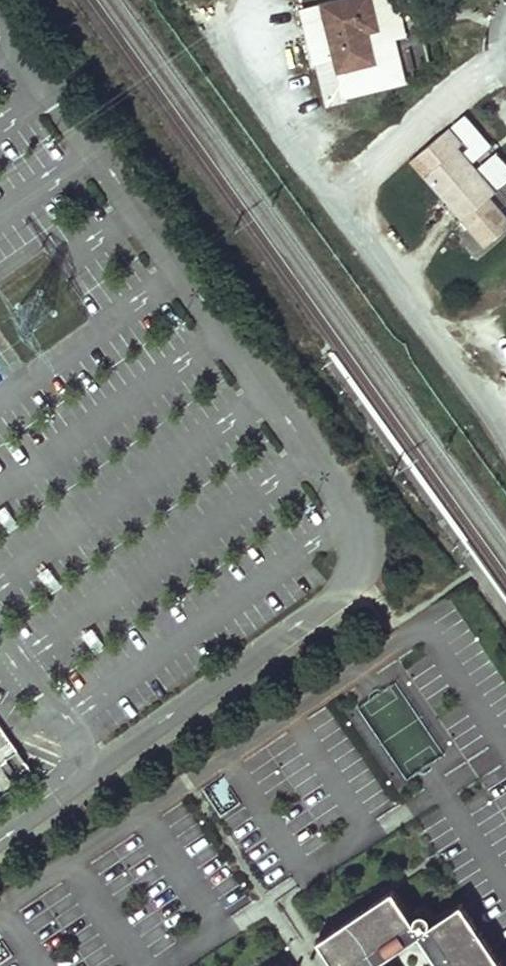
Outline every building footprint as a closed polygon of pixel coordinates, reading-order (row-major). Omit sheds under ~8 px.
[(302,6),(314,57),(334,53),(343,91),(401,77),(390,30),(388,23),(394,22),(399,20),(394,0),(326,0),(302,6)] [(450,125),(442,131),(456,148),(458,146),(464,141),(450,125)] [(442,131),(417,152),(411,158),(425,174),(484,244),(505,226),(505,215),(488,195),(495,189),(458,146),(456,148),(442,131)] [(29,773),(6,740),(0,731),(0,793),(29,773)] [(462,899),(427,922),(422,916),(416,920),(394,887),(318,936),(338,965),(383,965),(379,959),(409,940),(427,944),(442,965),(505,965),(462,899)]
